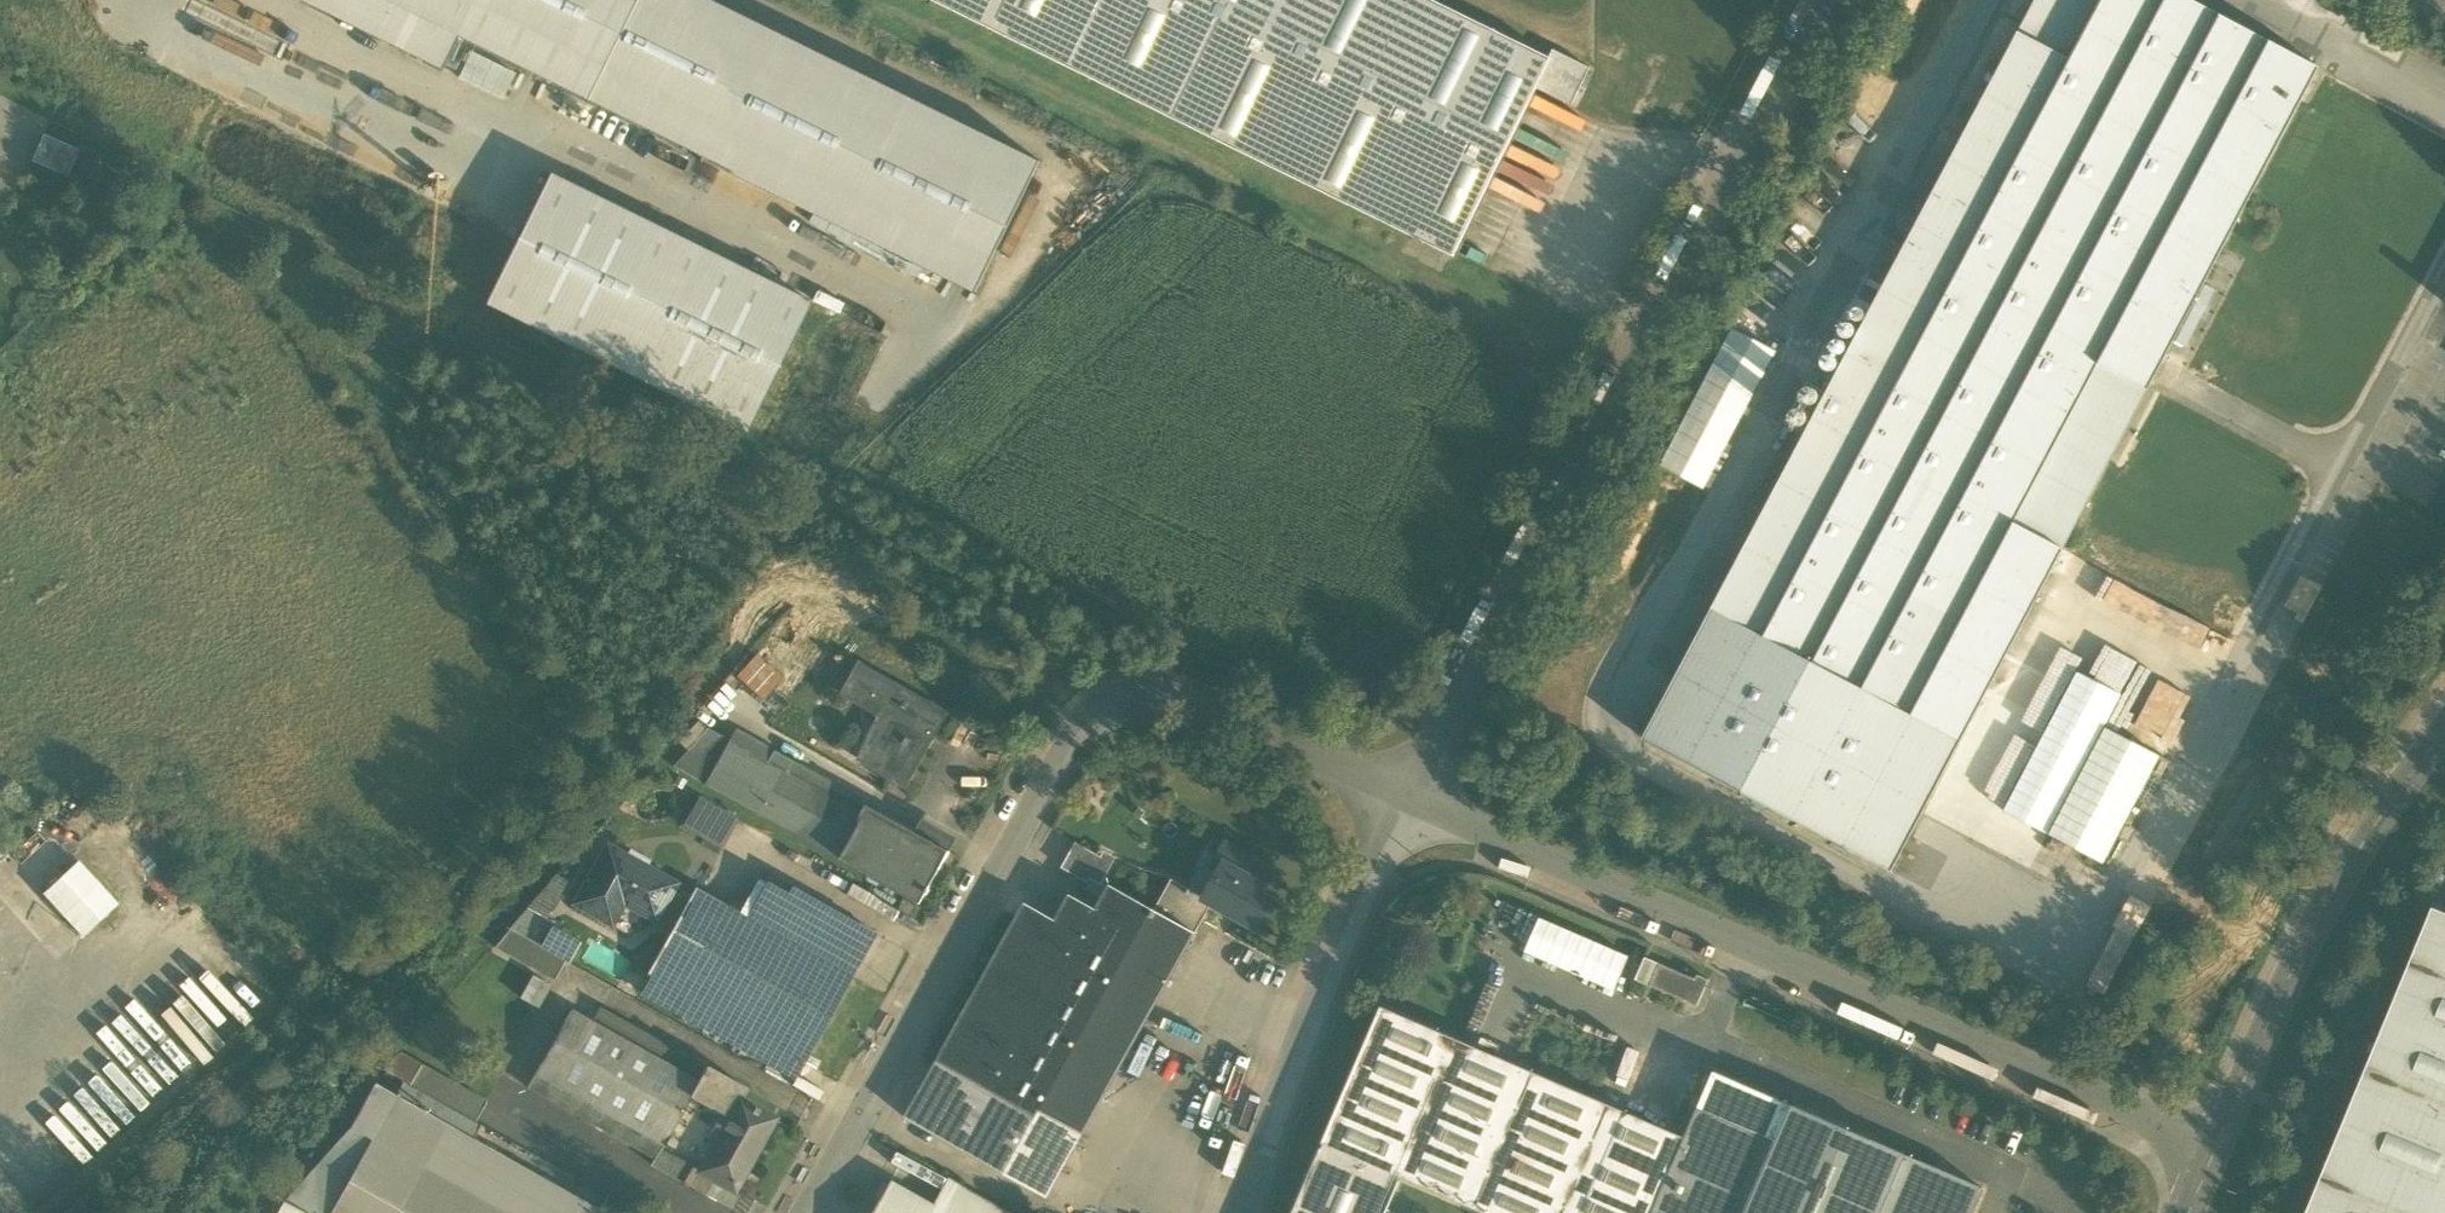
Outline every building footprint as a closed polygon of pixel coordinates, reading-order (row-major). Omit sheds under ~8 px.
[(439,69),(456,36),(976,292),(1041,161),(713,0),(299,0),(439,69)] [(1433,0),(932,0),(1454,256),(1537,88),(1571,105),(1590,68),(1553,50),(1550,57),(1433,0)] [(1888,869),(2317,67),(2192,0),(2035,0),(1641,736),(1888,869)] [(32,161),(67,176),(79,150),(44,134),(32,161)] [(549,173),(484,303),(746,432),(810,302),(549,173)] [(1703,487),(1776,350),(1732,327),(1659,464),(1703,487)] [(2298,568),(2276,609),(2302,623),(2325,583),(2298,568)] [(735,676),(762,700),(781,678),(754,654),(735,676)] [(2224,712),(2250,725),(2275,674),(2249,661),(2224,712)] [(860,761),(906,787),(946,714),(856,663),(841,690),(885,715),(860,761)] [(2121,694),(2077,671),(2003,810),(2047,833),(2121,694)] [(678,742),(687,751),(706,729),(697,721),(678,742)] [(2048,834),(2103,863),(2159,755),(2105,727),(2048,834)] [(672,767),(703,784),(727,740),(707,728),(706,729),(687,751),(672,767)] [(861,813),(866,803),(867,801),(734,728),(727,740),(861,813)] [(703,784),(837,857),(861,813),(727,740),(703,784)] [(736,818),(699,797),(682,826),(720,847),(736,818)] [(866,803),(861,813),(837,857),(920,902),(949,849),(866,803)] [(1062,868),(1089,883),(1091,878),(1099,865),(1103,857),(1076,842),(1062,868)] [(1212,902),(1256,927),(1271,900),(1260,893),(1273,870),(1225,843),(1214,864),(1212,866),(1220,871),(1205,897),(1204,898),(1212,902)] [(623,904),(654,921),(656,918),(673,887),(676,882),(607,844),(573,904),(598,918),(609,897),(623,904)] [(1202,858),(1186,886),(1205,897),(1220,871),(1212,866),(1214,864),(1202,858)] [(78,859),(42,892),(81,935),(117,903),(78,859)] [(1091,878),(1101,885),(1109,871),(1099,865),(1091,878)] [(1172,879),(1155,910),(1196,932),(1212,902),(1204,898),(1205,897),(1186,886),(1172,879)] [(527,909),(545,919),(563,888),(551,881),(527,909)] [(745,918),(765,929),(786,892),(766,881),(745,918)] [(1111,885),(1097,909),(1083,935),(992,1097),(1077,1144),(1196,932),(1155,910),(1111,885)] [(786,892),(765,929),(849,976),(873,933),(789,886),(786,892)] [(656,918),(673,928),(690,897),(673,887),(656,918)] [(650,976),(675,990),(723,905),(694,889),(690,897),(673,928),(646,974),(650,976)] [(1071,895),(1056,920),(1083,935),(1097,909),(1071,895)] [(609,897),(598,918),(612,925),(623,904),(609,897)] [(992,1097),(1083,935),(1056,920),(1026,903),(935,1065),(992,1097)] [(802,1061),(849,976),(765,929),(745,918),(723,905),(675,990),(802,1061)] [(2432,907),(2305,1212),(2444,1212),(2444,912),(2432,907)] [(545,919),(527,909),(509,929),(542,948),(553,927),(554,924),(545,919)] [(1628,956),(1539,917),(1524,952),(1613,991),(1628,956)] [(553,927),(542,948),(565,961),(568,962),(580,942),(553,927)] [(495,946),(555,980),(565,961),(542,948),(509,929),(495,946)] [(1635,979),(1649,985),(1659,963),(1644,957),(1635,979)] [(1694,978),(1659,963),(1649,985),(1686,1001),(1695,979),(1694,978)] [(531,974),(518,997),(537,1008),(550,984),(531,974)] [(1686,1001),(1697,1006),(1708,979),(1696,974),(1694,978),(1695,979),(1686,1001)] [(675,990),(650,976),(640,994),(792,1079),(802,1061),(675,990)] [(1485,1212),(1652,1212),(1685,1137),(1381,1006),(1322,1142),(1324,1143),(1399,1176),(1485,1212)] [(600,1008),(592,1023),(699,1082),(654,1159),(651,1165),(703,1195),(712,1179),(698,1172),(739,1099),(740,1100),(746,1089),(600,1008)] [(527,1088),(654,1159),(699,1082),(592,1023),(571,1011),(527,1088)] [(384,1070),(409,1084),(421,1065),(399,1053),(384,1070)] [(409,1084),(475,1121),(486,1102),(421,1065),(409,1084)] [(1048,1197),(1077,1144),(992,1097),(935,1065),(905,1117),(1048,1197)] [(1685,1137),(1652,1212),(1972,1212),(1983,1188),(1713,1071),(1685,1137)] [(371,1139),(329,1212),(599,1212),(600,1211),(472,1140),(481,1125),(403,1081),(395,1095),(371,1139)] [(350,1127),(371,1139),(395,1095),(374,1083),(350,1127)] [(712,1179),(733,1190),(773,1118),(740,1100),(739,1099),(698,1172),(712,1179)] [(371,1139),(350,1127),(349,1128),(284,1200),(277,1212),(329,1212),(371,1139)] [(1324,1143),(1322,1147),(1320,1146),(1291,1212),(1385,1212),(1399,1180),(1397,1179),(1399,1176),(1324,1143)] [(947,1177),(932,1205),(938,1208),(954,1181),(947,1177)] [(938,1208),(932,1205),(889,1181),(872,1212),(947,1212),(938,1208)] [(938,1208),(947,1212),(995,1212),(999,1206),(954,1181),(938,1208)]
